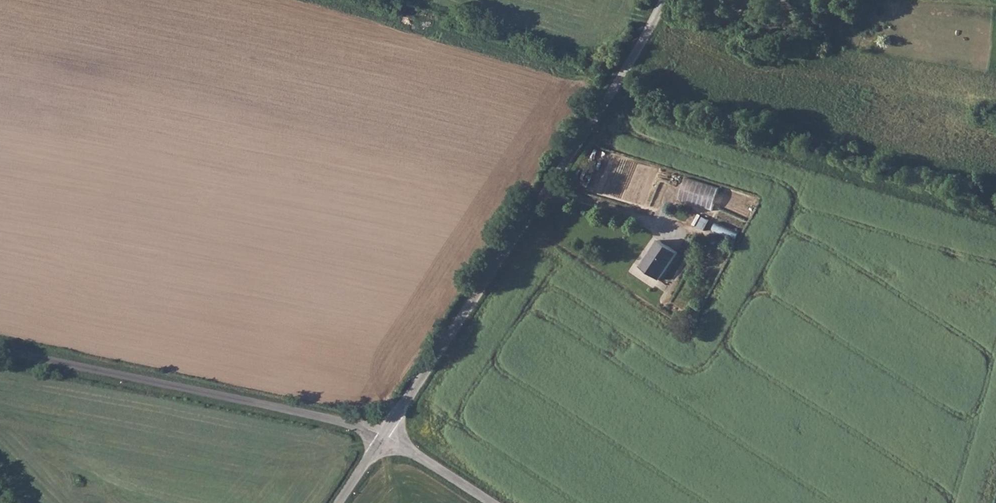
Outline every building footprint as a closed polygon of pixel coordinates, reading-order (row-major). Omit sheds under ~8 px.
[(686,176),(678,199),(711,210),(719,187),(686,176)] [(697,225),(704,229),(709,220),(702,216),(697,225)] [(712,231),(737,238),(740,230),(714,223),(712,231)] [(659,281),(678,255),(661,242),(641,268),(659,281)]
